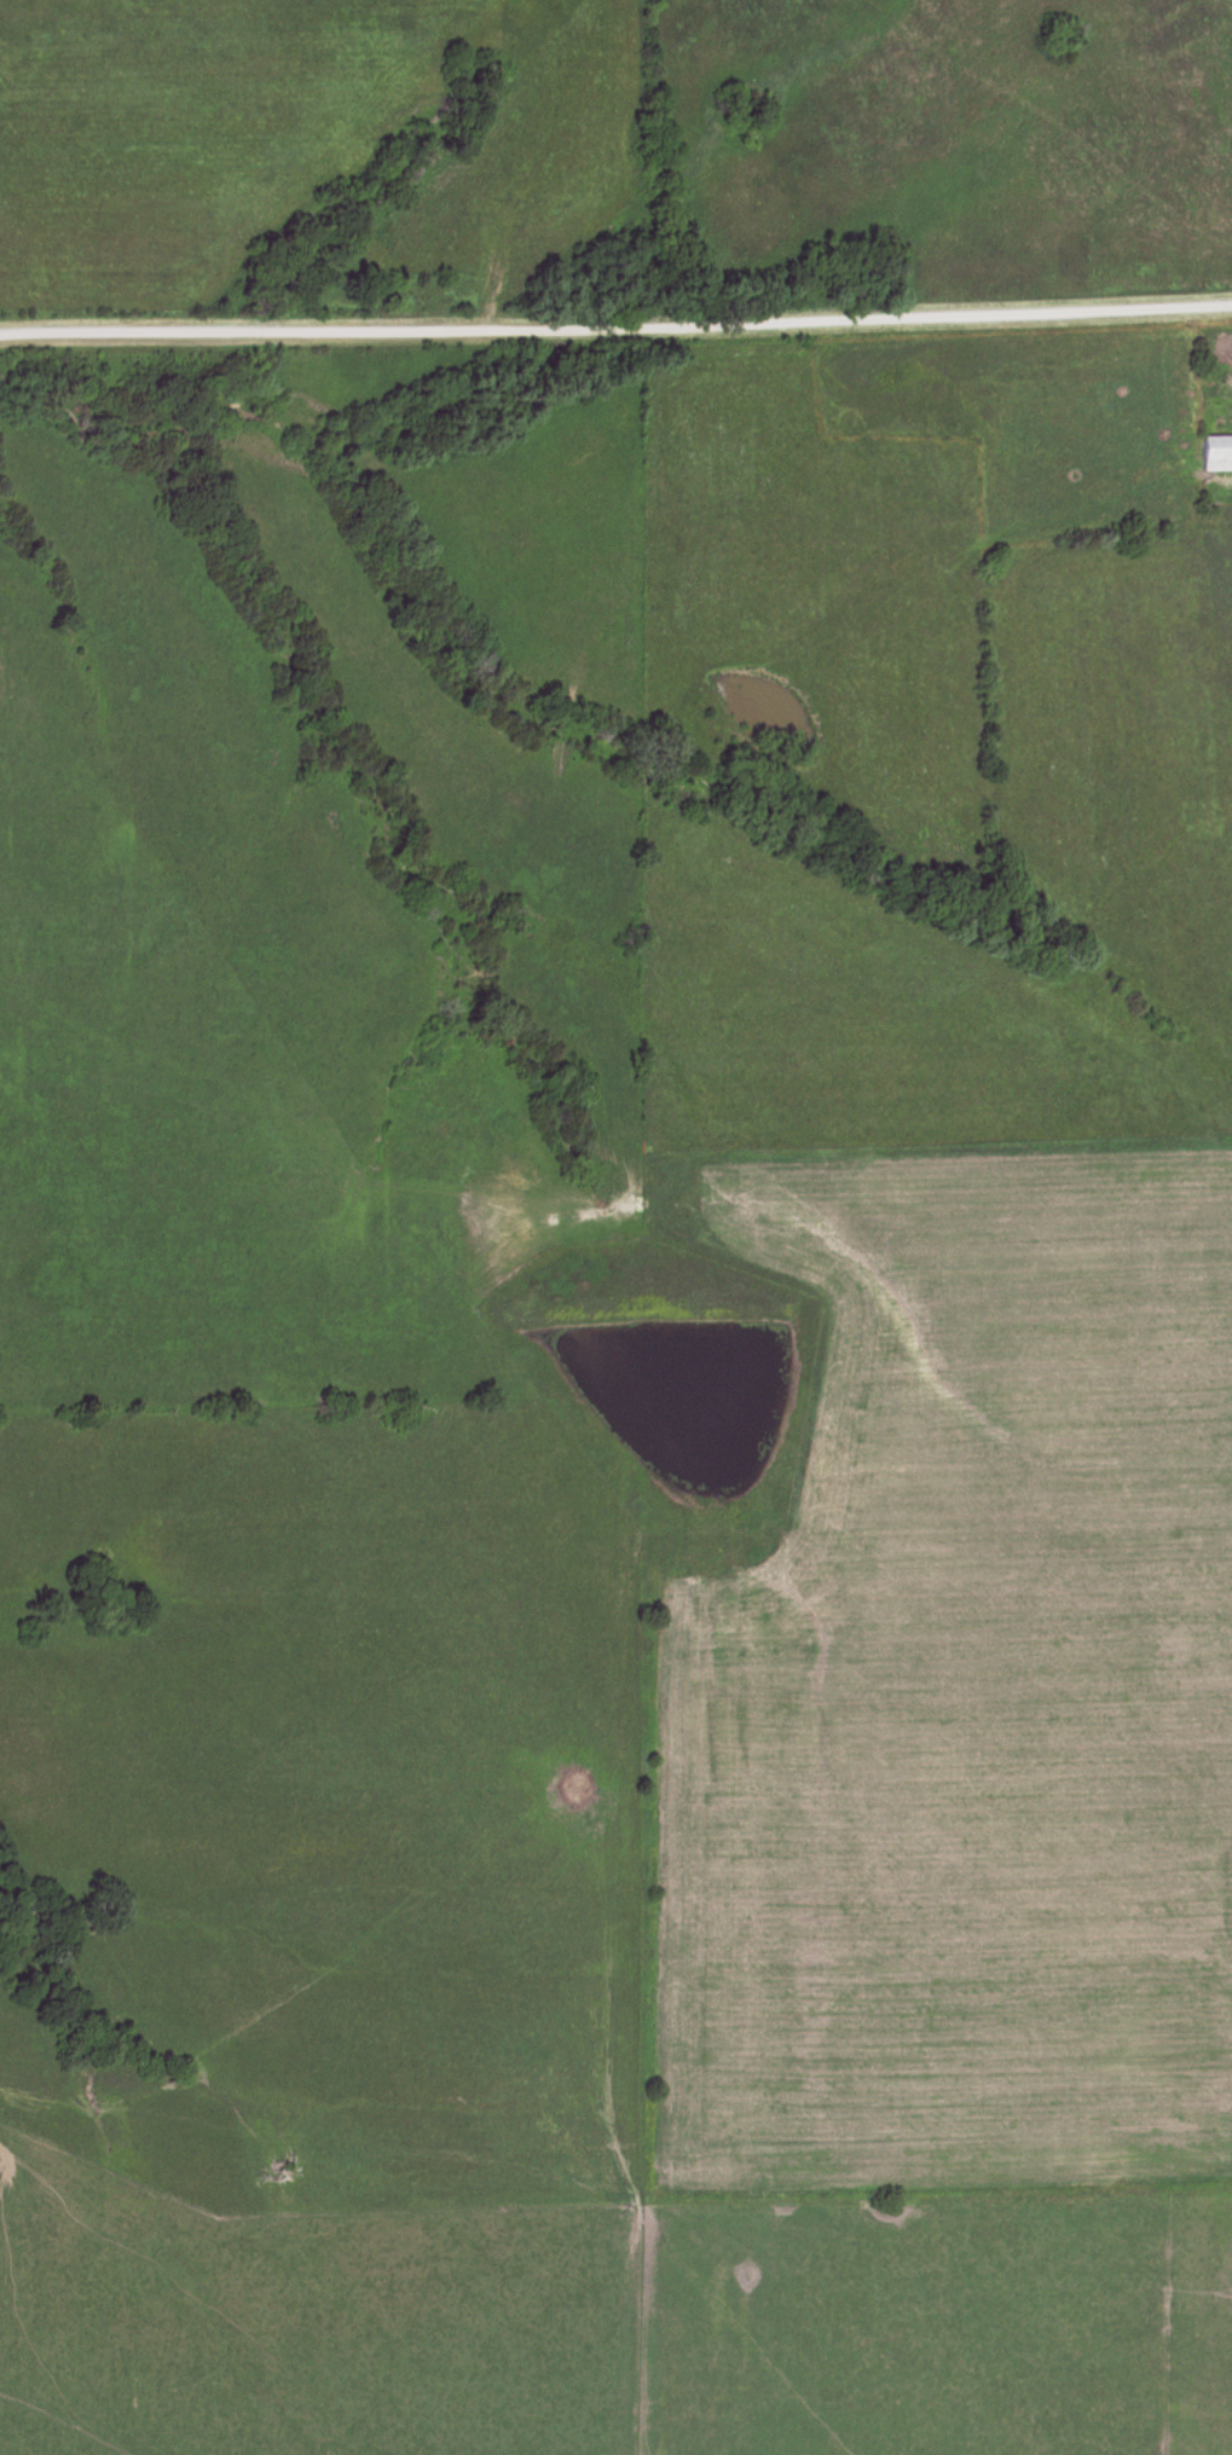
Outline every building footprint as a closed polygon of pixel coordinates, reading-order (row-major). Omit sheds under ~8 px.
[(1199,437),(1199,471),(1231,471),(1231,437),(1199,437)]
